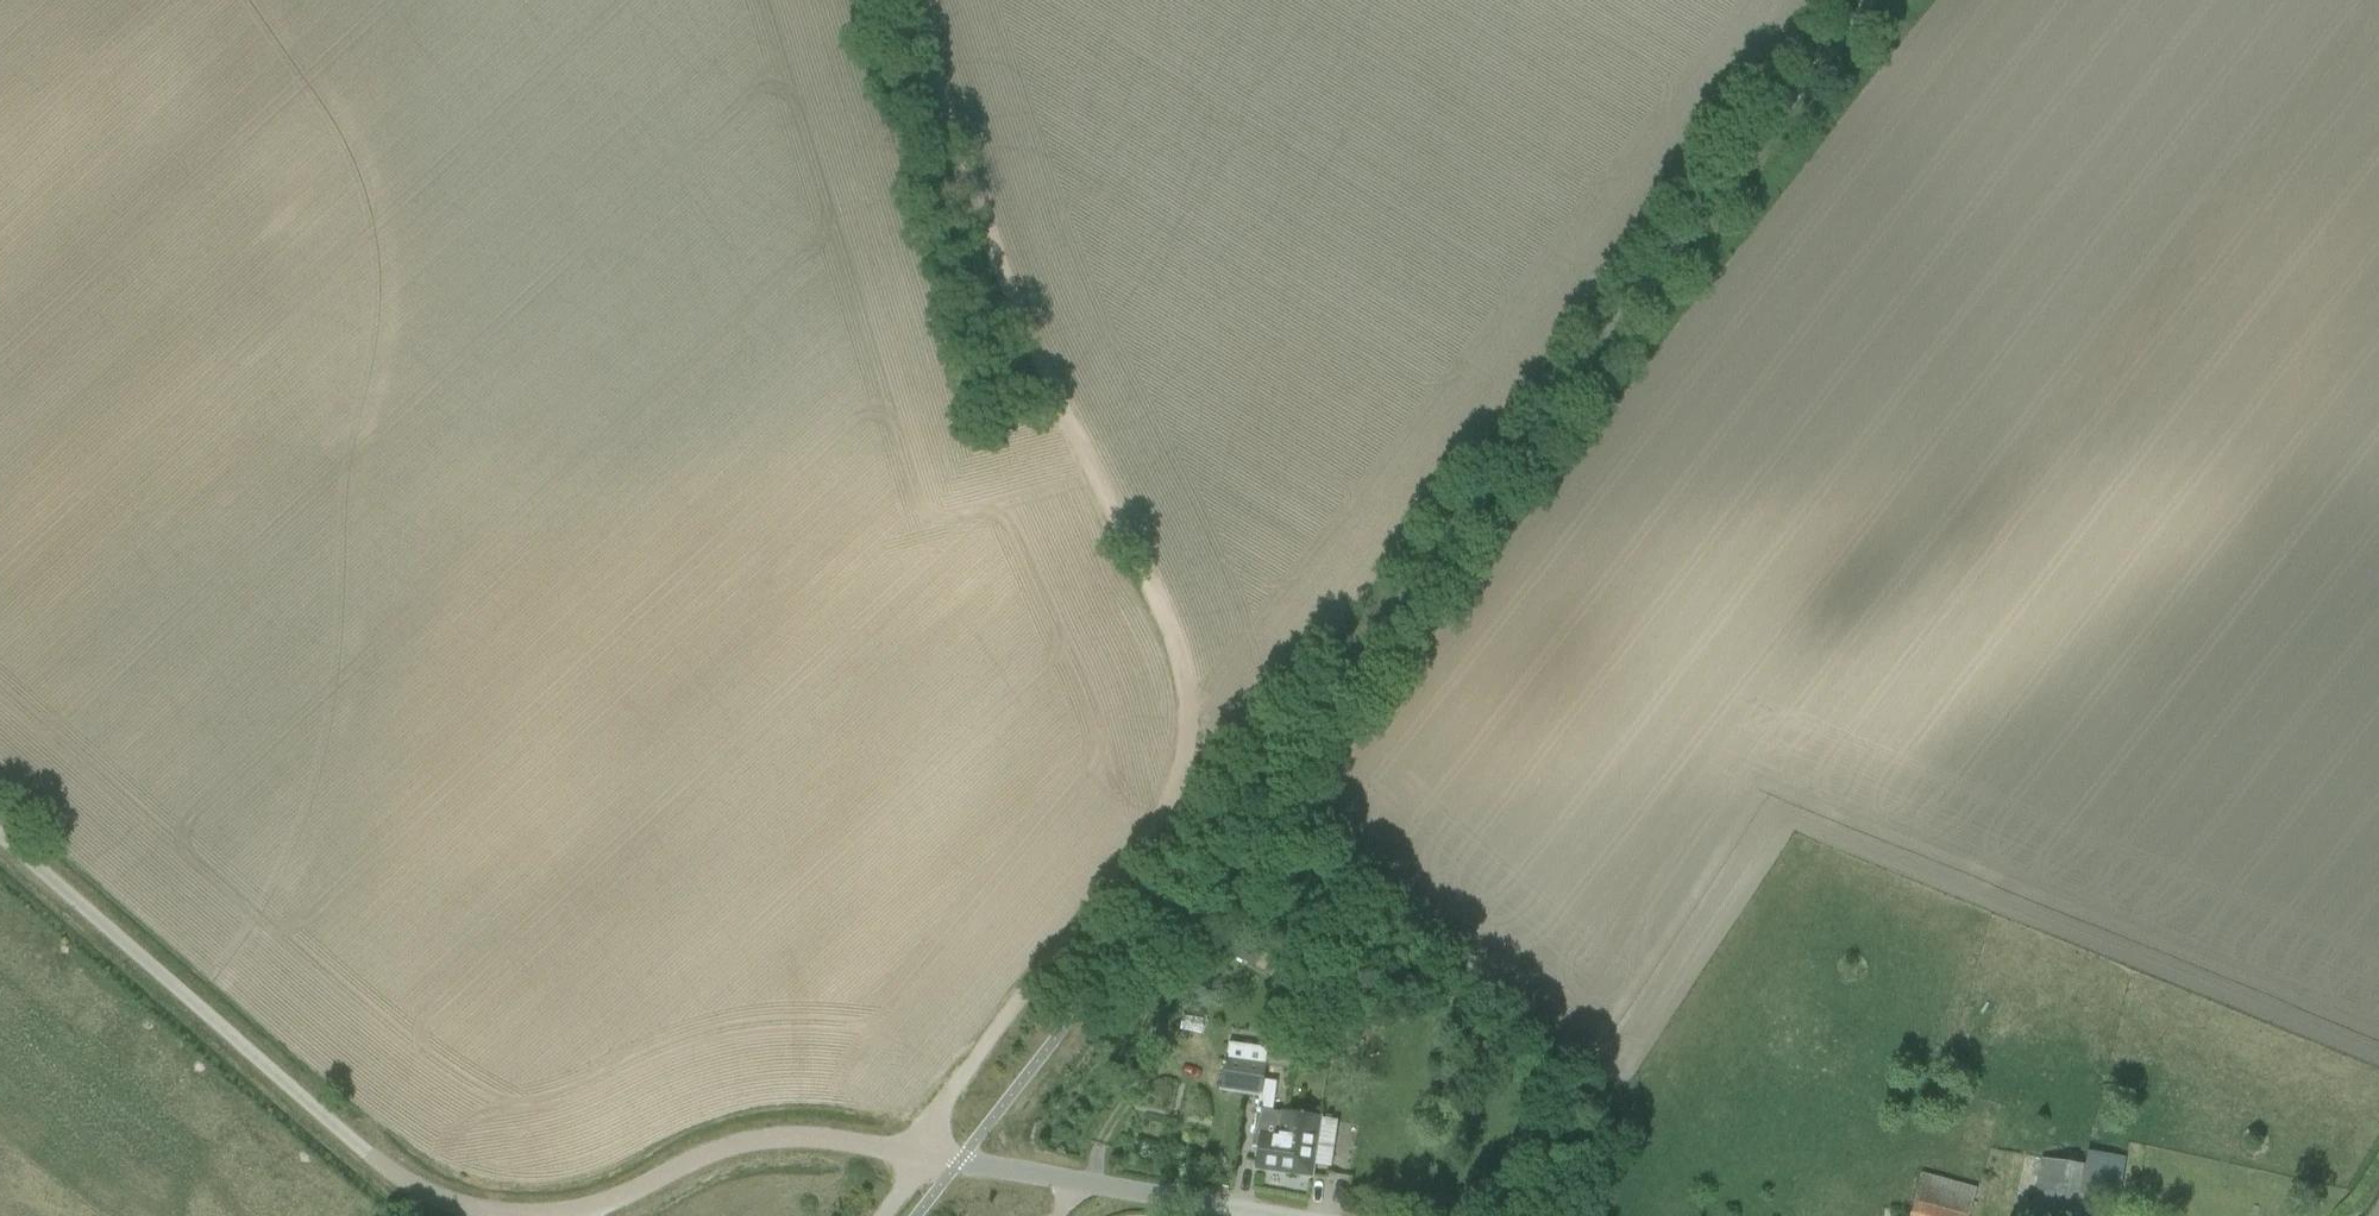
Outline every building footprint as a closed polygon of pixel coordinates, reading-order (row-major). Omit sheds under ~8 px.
[(1257,1095),(1263,1063),(1264,1064),(1267,1049),(1227,1043),(1220,1088),(1257,1095)] [(1256,1110),(1254,1123),(1251,1147),(1252,1147),(1253,1143),(1259,1144),(1256,1168),(1310,1176),(1318,1119),(1256,1110)] [(2039,1158),(2030,1215),(2079,1215),(2085,1183),(2119,1189),(2124,1157),(2085,1150),(2083,1166),(2039,1158)] [(1975,1188),(1920,1173),(1907,1215),(1967,1215),(1975,1188)]
